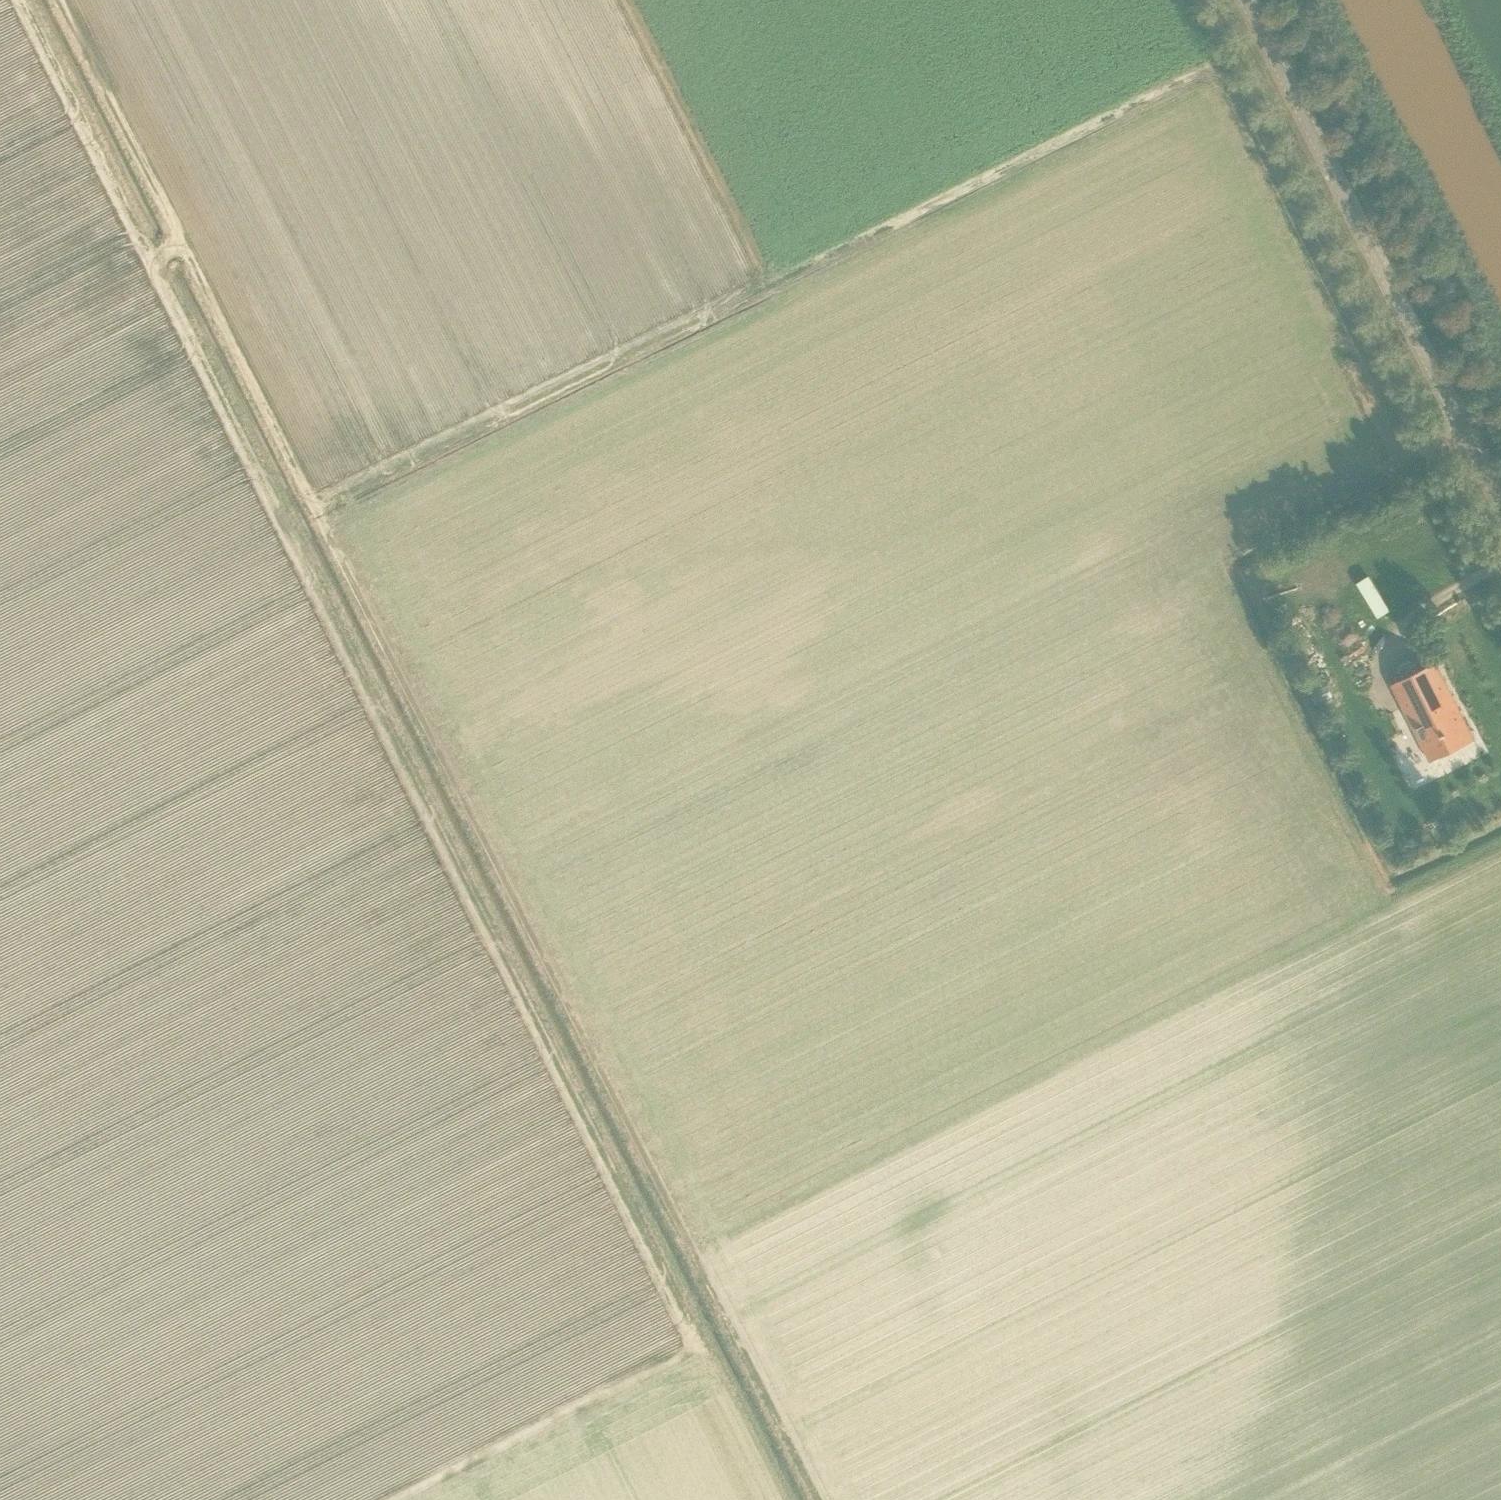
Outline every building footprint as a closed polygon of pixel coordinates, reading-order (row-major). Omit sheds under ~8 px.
[(1393,684),(1432,760),(1473,739),(1435,662),(1393,684)]
